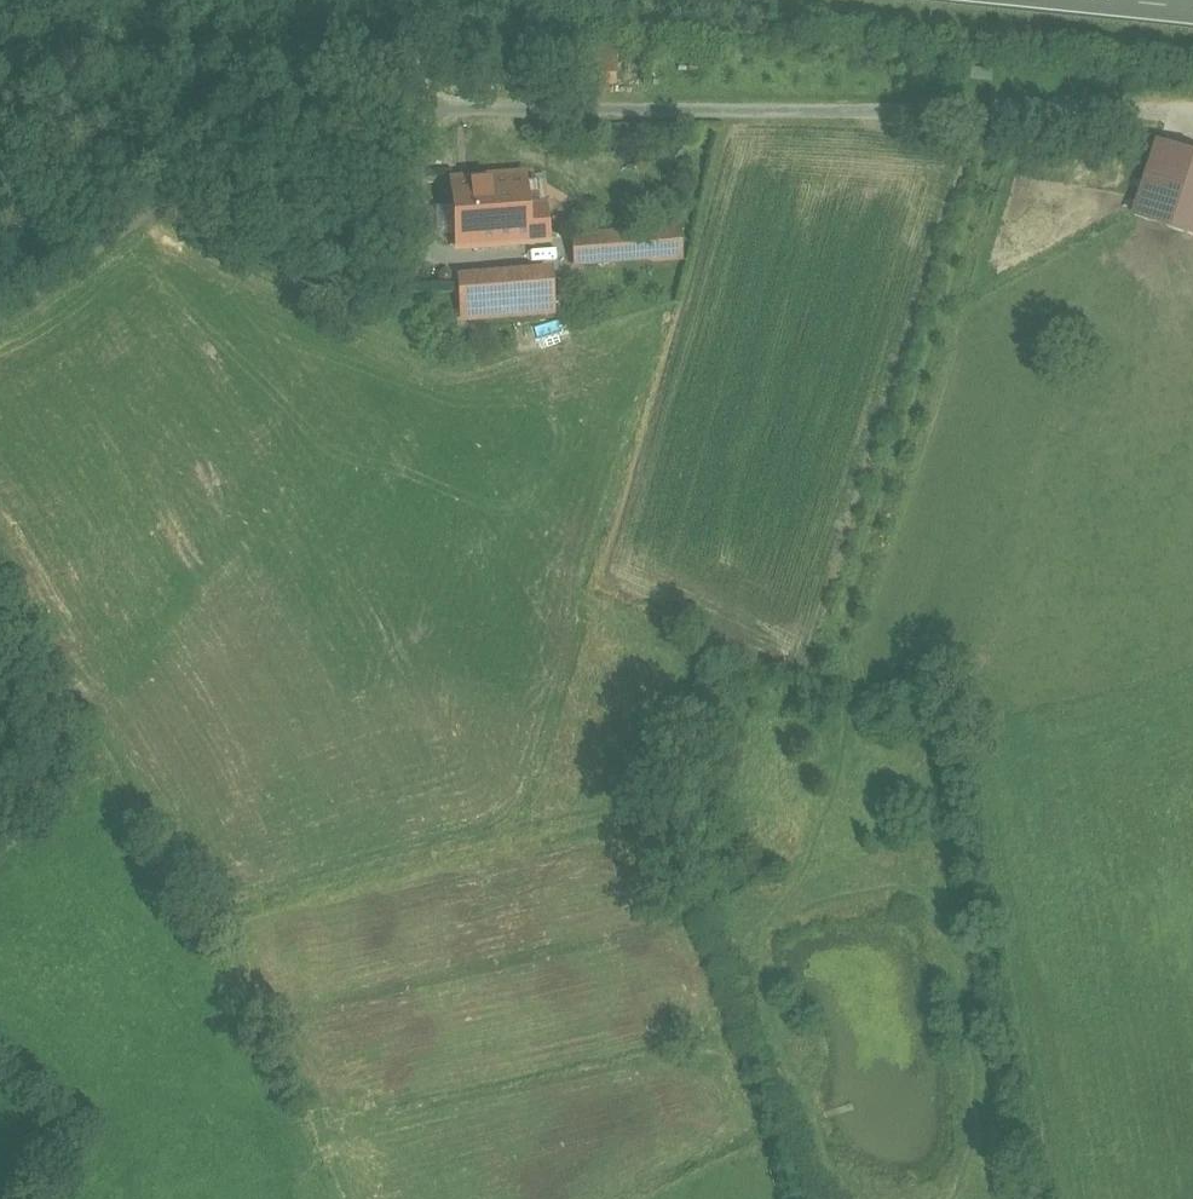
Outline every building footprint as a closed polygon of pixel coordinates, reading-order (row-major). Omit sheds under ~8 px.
[(1162,137),(1142,225),(1192,236),(1192,144),(1162,137)] [(525,177),(453,182),(459,248),(548,241),(545,206),(527,207),(525,177)] [(678,230),(575,238),(577,266),(680,257),(678,230)] [(551,283),(461,291),(463,320),(553,312),(551,283)]
